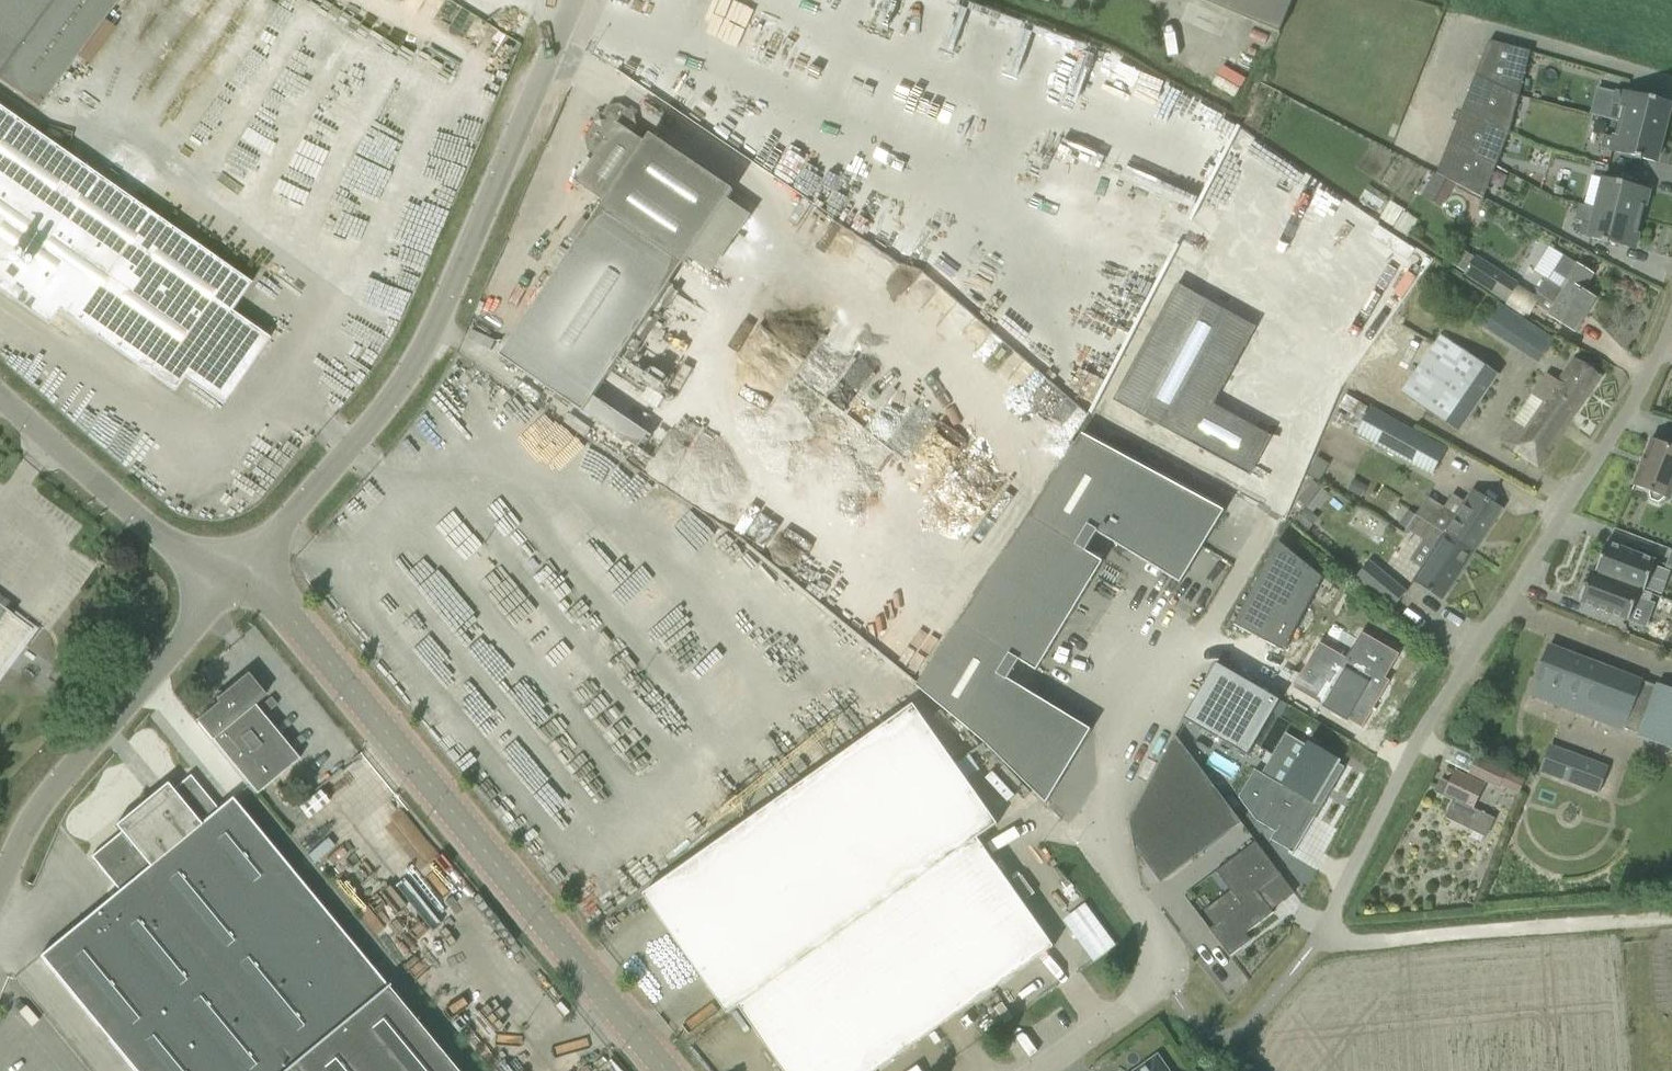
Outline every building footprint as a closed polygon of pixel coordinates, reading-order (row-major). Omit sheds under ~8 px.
[(38,109),(119,0),(0,0),(0,82),(38,109)] [(877,0),(641,0),(640,4),(738,42),(731,59),(786,80),(791,66),(846,87),(857,58),(855,57),(877,0)] [(1278,33),(1292,0),(1204,0),(1278,33)] [(948,21),(936,60),(1001,80),(1013,41),(948,21)] [(1489,40),(1476,74),(1511,94),(1519,96),(1531,51),(1489,40)] [(1509,133),(1519,96),(1511,94),(1476,74),(1463,107),(1509,133)] [(1189,201),(1221,138),(1102,77),(1070,139),(1189,201)] [(1623,105),(1619,121),(1663,132),(1670,103),(1657,100),(1657,98),(1651,97),(1651,98),(1626,92),(1615,90),(1612,102),(1623,105)] [(502,356),(584,411),(638,448),(648,433),(593,396),(732,190),(651,135),(646,142),(632,132),(636,125),(634,113),(620,103),(607,105),(585,138),(588,150),(595,155),(577,183),(606,202),(502,356)] [(1463,107),(1449,140),(1496,166),(1509,133),(1463,107)] [(231,271),(0,108),(0,290),(48,324),(57,310),(174,391),(184,377),(222,404),(268,338),(230,311),(249,283),(231,271)] [(747,166),(800,185),(816,140),(763,121),(747,166)] [(1656,162),(1663,132),(1619,121),(1615,137),(1604,135),(1601,147),(1611,150),(1611,151),(1636,157),(1636,158),(1642,160),(1642,158),(1656,162)] [(1484,198),(1496,166),(1449,140),(1436,173),(1484,198)] [(1604,179),(1597,208),(1641,219),(1648,190),(1624,183),(1624,182),(1618,181),(1618,182),(1604,179)] [(1641,219),(1597,208),(1593,224),(1582,221),(1579,234),(1590,237),(1603,241),(1603,242),(1609,244),(1609,242),(1634,248),(1641,219)] [(1210,210),(1195,251),(1220,261),(1236,220),(1210,210)] [(1535,296),(1532,301),(1549,313),(1548,315),(1574,331),(1595,298),(1584,290),(1593,275),(1564,256),(1549,246),(1533,270),(1545,278),(1542,281),(1539,288),(1537,292),(1538,292),(1535,296)] [(1464,274),(1478,283),(1507,302),(1519,283),(1476,254),(1475,257),(1460,247),(1450,261),(1465,272),(1464,274)] [(1177,283),(1113,400),(1250,475),(1271,436),(1213,404),(1256,326),(1177,283)] [(1498,301),(1482,327),(1512,346),(1528,321),(1498,301)] [(1408,380),(1425,338),(1403,329),(1386,371),(1408,380)] [(1499,374),(1480,361),(1442,335),(1402,392),(1459,432),(1499,374)] [(1538,466),(1570,421),(1601,376),(1575,357),(1558,381),(1547,373),(1532,395),(1543,402),(1525,428),(1514,421),(1501,440),(1538,466)] [(1445,449),(1371,407),(1347,393),(1339,406),(1352,414),(1347,422),(1359,429),(1357,433),(1431,474),(1445,449)] [(1116,497),(1135,463),(1081,434),(1027,515),(1086,551),(1097,532),(1116,497)] [(1648,491),(1650,500),(1658,503),(1666,498),(1670,500),(1671,495),(1671,446),(1651,438),(1633,485),(1648,491)] [(1116,497),(1202,547),(1225,511),(1135,463),(1116,497)] [(1415,516),(1431,527),(1472,554),(1503,508),(1473,489),(1456,515),(1444,507),(1428,496),(1415,516)] [(1116,497),(1097,532),(1181,583),(1202,547),(1116,497)] [(1305,508),(1294,522),(1307,532),(1318,518),(1305,508)] [(1350,525),(1374,540),(1383,526),(1359,510),(1350,525)] [(1086,551),(1027,515),(1010,541),(1087,588),(1103,561),(1086,551)] [(1406,529),(1423,540),(1435,547),(1413,580),(1442,600),(1472,554),(1431,527),(1415,516),(1406,529)] [(1278,540),(1234,624),(1284,651),(1323,577),(1278,540)] [(1087,588),(1010,541),(993,568),(1070,615),(1087,588)] [(1595,572),(1636,587),(1644,590),(1656,560),(1607,541),(1595,572)] [(1392,608),(1406,591),(1370,560),(1355,577),(1392,608)] [(1070,615),(993,568),(976,594),(1054,642),(1070,615)] [(1653,593),(1644,590),(1636,587),(1595,572),(1591,570),(1580,601),(1624,619),(1633,595),(1649,601),(1653,593)] [(1054,642),(976,594),(958,621),(1019,660),(1037,670),(1054,642)] [(32,630),(5,610),(0,616),(0,673),(32,630)] [(1019,660),(958,621),(916,685),(973,736),(1008,679),(1019,660)] [(1319,642),(1293,687),(1323,705),(1323,706),(1347,721),(1348,720),(1362,728),(1373,709),(1375,711),(1376,709),(1369,706),(1374,696),(1379,699),(1390,680),(1385,678),(1399,654),(1361,632),(1346,658),(1319,642)] [(1621,728),(1620,730),(1622,731),(1623,730),(1639,736),(1671,748),(1671,691),(1657,685),(1657,686),(1643,681),(1643,680),(1549,644),(1531,694),(1621,728)] [(1216,662),(1184,718),(1248,756),(1281,700),(1216,662)] [(256,794),(298,759),(251,703),(261,695),(246,677),(223,696),(225,699),(197,722),(256,794)] [(1008,679),(973,736),(1046,803),(1091,729),(1008,679)] [(917,880),(977,838),(997,824),(913,704),(643,894),(727,1013),(738,1006),(798,964),(858,922),(917,880)] [(1175,734),(1130,820),(1135,847),(1161,882),(1241,822),(1175,734)] [(1258,772),(1244,800),(1260,824),(1281,836),(1284,829),(1302,839),(1312,818),(1318,822),(1345,767),(1339,764),(1341,760),(1309,742),(1286,788),(1258,772)] [(1575,755),(1566,780),(1599,793),(1609,767),(1575,755)] [(1499,787),(1501,781),(1521,791),(1525,781),(1477,758),(1470,773),(1499,787)] [(1455,771),(1450,783),(1441,779),(1435,791),(1453,800),(1446,817),(1486,836),(1495,818),(1473,807),(1485,784),(1455,771)] [(230,799),(217,810),(189,776),(171,791),(165,784),(115,826),(120,832),(91,857),(119,891),(39,956),(134,1070),(455,1070),(230,799)] [(917,880),(993,988),(1053,946),(977,838),(917,880)] [(1214,925),(1210,929),(1230,956),(1241,948),(1251,940),(1249,938),(1246,933),(1273,912),(1258,891),(1281,874),(1256,841),(1216,871),(1231,890),(1242,905),(1214,925)] [(934,1030),(993,988),(917,880),(858,922),(934,1030)] [(874,1070),(876,1070),(934,1030),(858,922),(798,964),(874,1070)] [(798,964),(738,1006),(784,1070),(874,1070),(798,964)] [(1157,1057),(1137,1070),(1167,1070),(1157,1057)] [(580,1070),(601,1070),(592,1060),(580,1070)]
